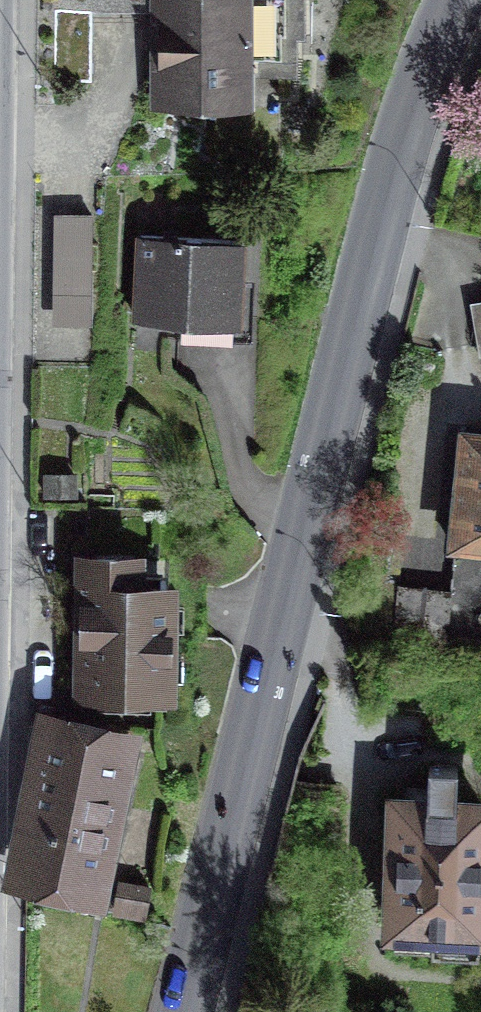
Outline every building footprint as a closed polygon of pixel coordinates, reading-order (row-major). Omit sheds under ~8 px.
[(61,10),(92,10),(122,10),(122,0),(61,0),(61,10)] [(122,10),(151,10),(151,0),(122,0),(122,10)] [(161,98),(205,98),(205,92),(242,92),(242,72),(293,72),(293,32),(301,32),(301,0),(171,0),(171,29),(161,29),(161,98)] [(61,10),(56,10),(56,80),(92,81),(92,10),(61,10)] [(92,216),(64,215),(63,291),(91,292),(92,216)] [(241,241),(141,237),(138,320),(238,324),(241,241)] [(471,301),(480,357),(480,300),(471,301)] [(468,436),(461,508),(451,507),(448,540),(480,544),(480,438),(468,436)] [(168,560),(83,560),(83,690),(167,707),(168,560)] [(451,590),(398,585),(392,637),(446,642),(451,590)] [(118,740),(40,724),(19,830),(34,833),(26,874),(89,886),(118,740)] [(399,804),(395,927),(432,928),(431,955),(478,957),(480,888),(480,807),(455,806),(457,768),(429,767),(427,805),(399,804)]
